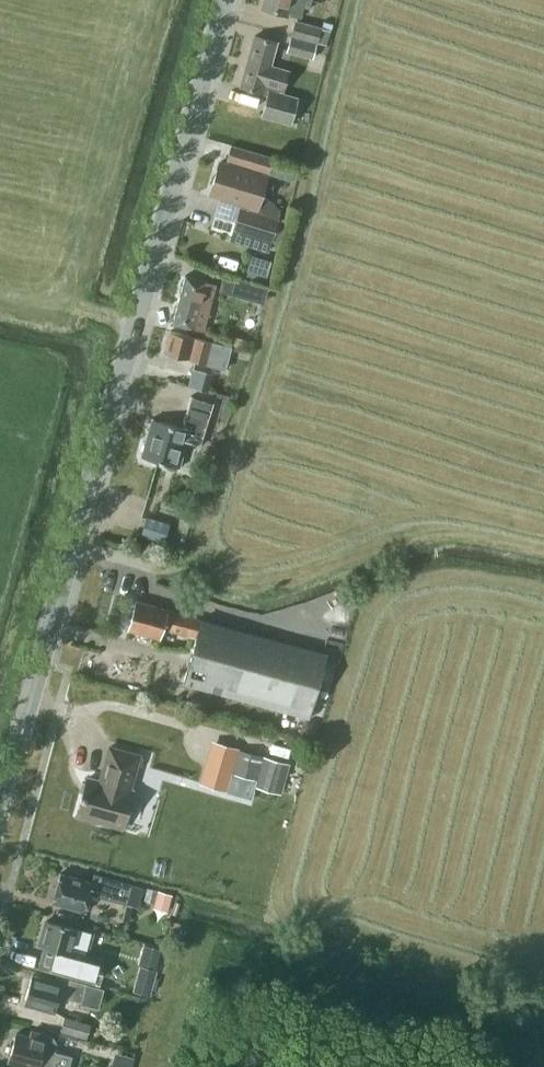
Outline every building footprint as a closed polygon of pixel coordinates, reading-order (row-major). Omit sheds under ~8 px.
[(305,0),(264,0),(262,8),(300,18),(305,0)] [(330,31),(321,28),(295,21),(291,36),(317,43),(326,45),(330,31)] [(321,28),(330,31),(331,31),(333,24),(323,21),(321,28)] [(284,72),(281,71),(271,68),(274,60),(276,50),(278,43),(254,37),(239,92),(263,98),(266,89),(268,89),(278,92),(284,72)] [(312,57),(316,44),(290,37),(287,49),(312,57)] [(287,53),(276,50),(274,60),(285,63),(287,53)] [(278,92),(268,89),(261,116),(291,125),(299,98),(278,92)] [(274,157),(231,144),(226,160),(269,173),(274,157)] [(261,196),(268,177),(219,162),(212,185),(214,186),(211,194),(249,205),(248,208),(278,218),(280,212),(279,210),(276,206),(273,201),(270,199),(269,199),(267,198),(261,196)] [(271,241),(278,218),(248,208),(239,206),(229,240),(268,252),(271,241)] [(267,281),(273,264),(250,256),(244,274),(267,281)] [(267,286),(225,274),(221,290),(262,302),(264,302),(268,286),(267,286)] [(243,300),(214,292),(216,284),(205,281),(185,275),(173,323),(193,328),(204,331),(206,322),(218,325),(217,326),(233,330),(237,314),(240,315),(243,300)] [(239,348),(235,347),(170,331),(164,353),(225,369),(227,363),(234,365),(239,348)] [(214,393),(217,380),(202,376),(198,389),(214,393)] [(201,446),(209,420),(214,402),(192,395),(186,413),(182,427),(153,419),(142,457),(179,467),(186,442),(201,446)] [(164,541),(169,523),(146,516),(141,535),(164,541)] [(184,543),(188,530),(177,526),(173,539),(184,543)] [(311,715),(328,652),(201,618),(201,619),(193,616),(168,609),(137,600),(129,629),(160,637),(163,627),(188,634),(188,633),(197,636),(184,681),(311,715)] [(212,740),(199,784),(226,792),(232,773),(239,748),(212,740)] [(113,824),(123,827),(133,791),(130,790),(140,755),(110,746),(100,781),(87,778),(77,814),(98,820),(99,823),(110,826),(113,824)] [(290,762),(263,755),(256,780),(254,786),(281,794),(290,762)] [(95,874),(92,882),(60,873),(52,902),(86,911),(90,894),(138,907),(143,887),(95,874)] [(172,894),(158,890),(153,907),(167,911),(172,894)] [(94,933),(77,928),(47,920),(40,945),(49,948),(48,953),(43,969),(94,983),(101,956),(89,953),(94,933)] [(157,970),(139,965),(132,991),(150,996),(157,970)] [(60,996),(81,1002),(81,1003),(98,1008),(104,989),(57,975),(55,982),(32,975),(24,1003),(55,1011),(60,996)] [(91,1023),(65,1016),(61,1031),(86,1038),(91,1023)] [(34,1066),(39,1066),(41,1062),(60,1066),(69,1066),(72,1056),(55,1051),(57,1044),(53,1036),(32,1030),(30,1037),(16,1033),(8,1060),(34,1066)]
